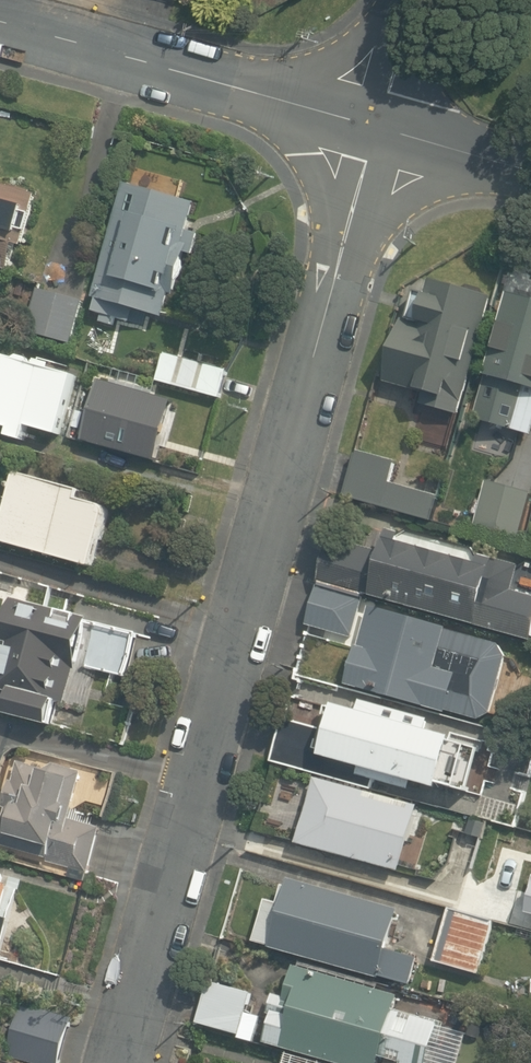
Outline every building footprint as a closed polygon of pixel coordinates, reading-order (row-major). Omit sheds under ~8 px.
[(103,321),(115,325),(117,317),(121,318),(125,304),(166,316),(172,295),(177,297),(189,254),(196,256),(202,234),(191,231),(199,203),(126,183),(94,297),(100,298),(96,311),(105,314),(103,321)] [(12,270),(19,244),(27,247),(41,196),(35,194),(35,191),(13,184),(12,188),(0,185),(0,267),(12,270)] [(424,406),(462,416),(495,297),(488,295),(486,288),(470,284),(463,288),(433,280),(429,294),(419,291),(411,320),(405,318),(388,382),(427,393),(424,406)] [(29,336),(71,348),(84,300),(42,289),(29,336)] [(530,435),(530,299),(511,294),(476,420),(530,435)] [(160,381),(222,397),(229,370),(167,354),(160,381)] [(26,441),(30,425),(62,433),(78,376),(11,358),(1,391),(0,391),(0,425),(13,428),(10,436),(26,441)] [(103,382),(86,443),(161,463),(178,402),(103,382)] [(347,496),(434,520),(440,495),(391,481),(397,462),(360,452),(347,496)] [(91,567),(96,564),(109,519),(110,513),(108,508),(103,505),(84,500),(86,491),(18,472),(7,510),(0,508),(0,541),(91,567)] [(521,538),(530,500),(530,492),(487,480),(475,526),(521,538)] [(530,640),(530,594),(516,590),(522,566),(483,555),(476,547),(412,529),(403,534),(389,530),(382,558),(375,556),(377,550),(332,537),(320,582),(530,640)] [(499,644),(501,637),(318,587),(307,625),(326,630),(324,638),(356,647),(345,687),(447,715),(449,710),(489,722),(506,657),(499,644)] [(90,616),(12,596),(0,642),(0,711),(52,725),(56,709),(65,712),(90,616)] [(286,719),(273,761),(370,788),(372,781),(410,792),(411,786),(439,794),(440,790),(467,798),(469,791),(472,792),(485,747),(428,731),(432,719),(360,698),(357,707),(329,699),(321,729),(286,719)] [(90,872),(103,826),(73,818),(85,772),(56,764),(46,768),(21,761),(16,781),(12,780),(5,807),(9,808),(0,838),(0,846),(90,872)] [(297,841),(399,869),(417,803),(315,775),(297,841)] [(382,976),(414,984),(422,956),(390,948),(400,908),(291,879),(289,884),(285,883),(280,902),(267,898),(256,941),(274,945),(273,949),(382,978),(382,976)] [(4,956),(14,919),(8,917),(16,885),(0,880),(0,955),(4,956)] [(437,961),(481,974),(497,922),(452,909),(437,961)] [(441,1021),(396,1009),(400,995),(296,965),(288,995),(274,991),(268,1011),(271,1012),(263,1042),(337,1062),(429,1062),(441,1021)] [(198,1022),(241,1035),(253,994),(210,981),(198,1022)] [(42,1062),(62,1062),(74,1017),(21,1003),(7,1054),(42,1062)]
